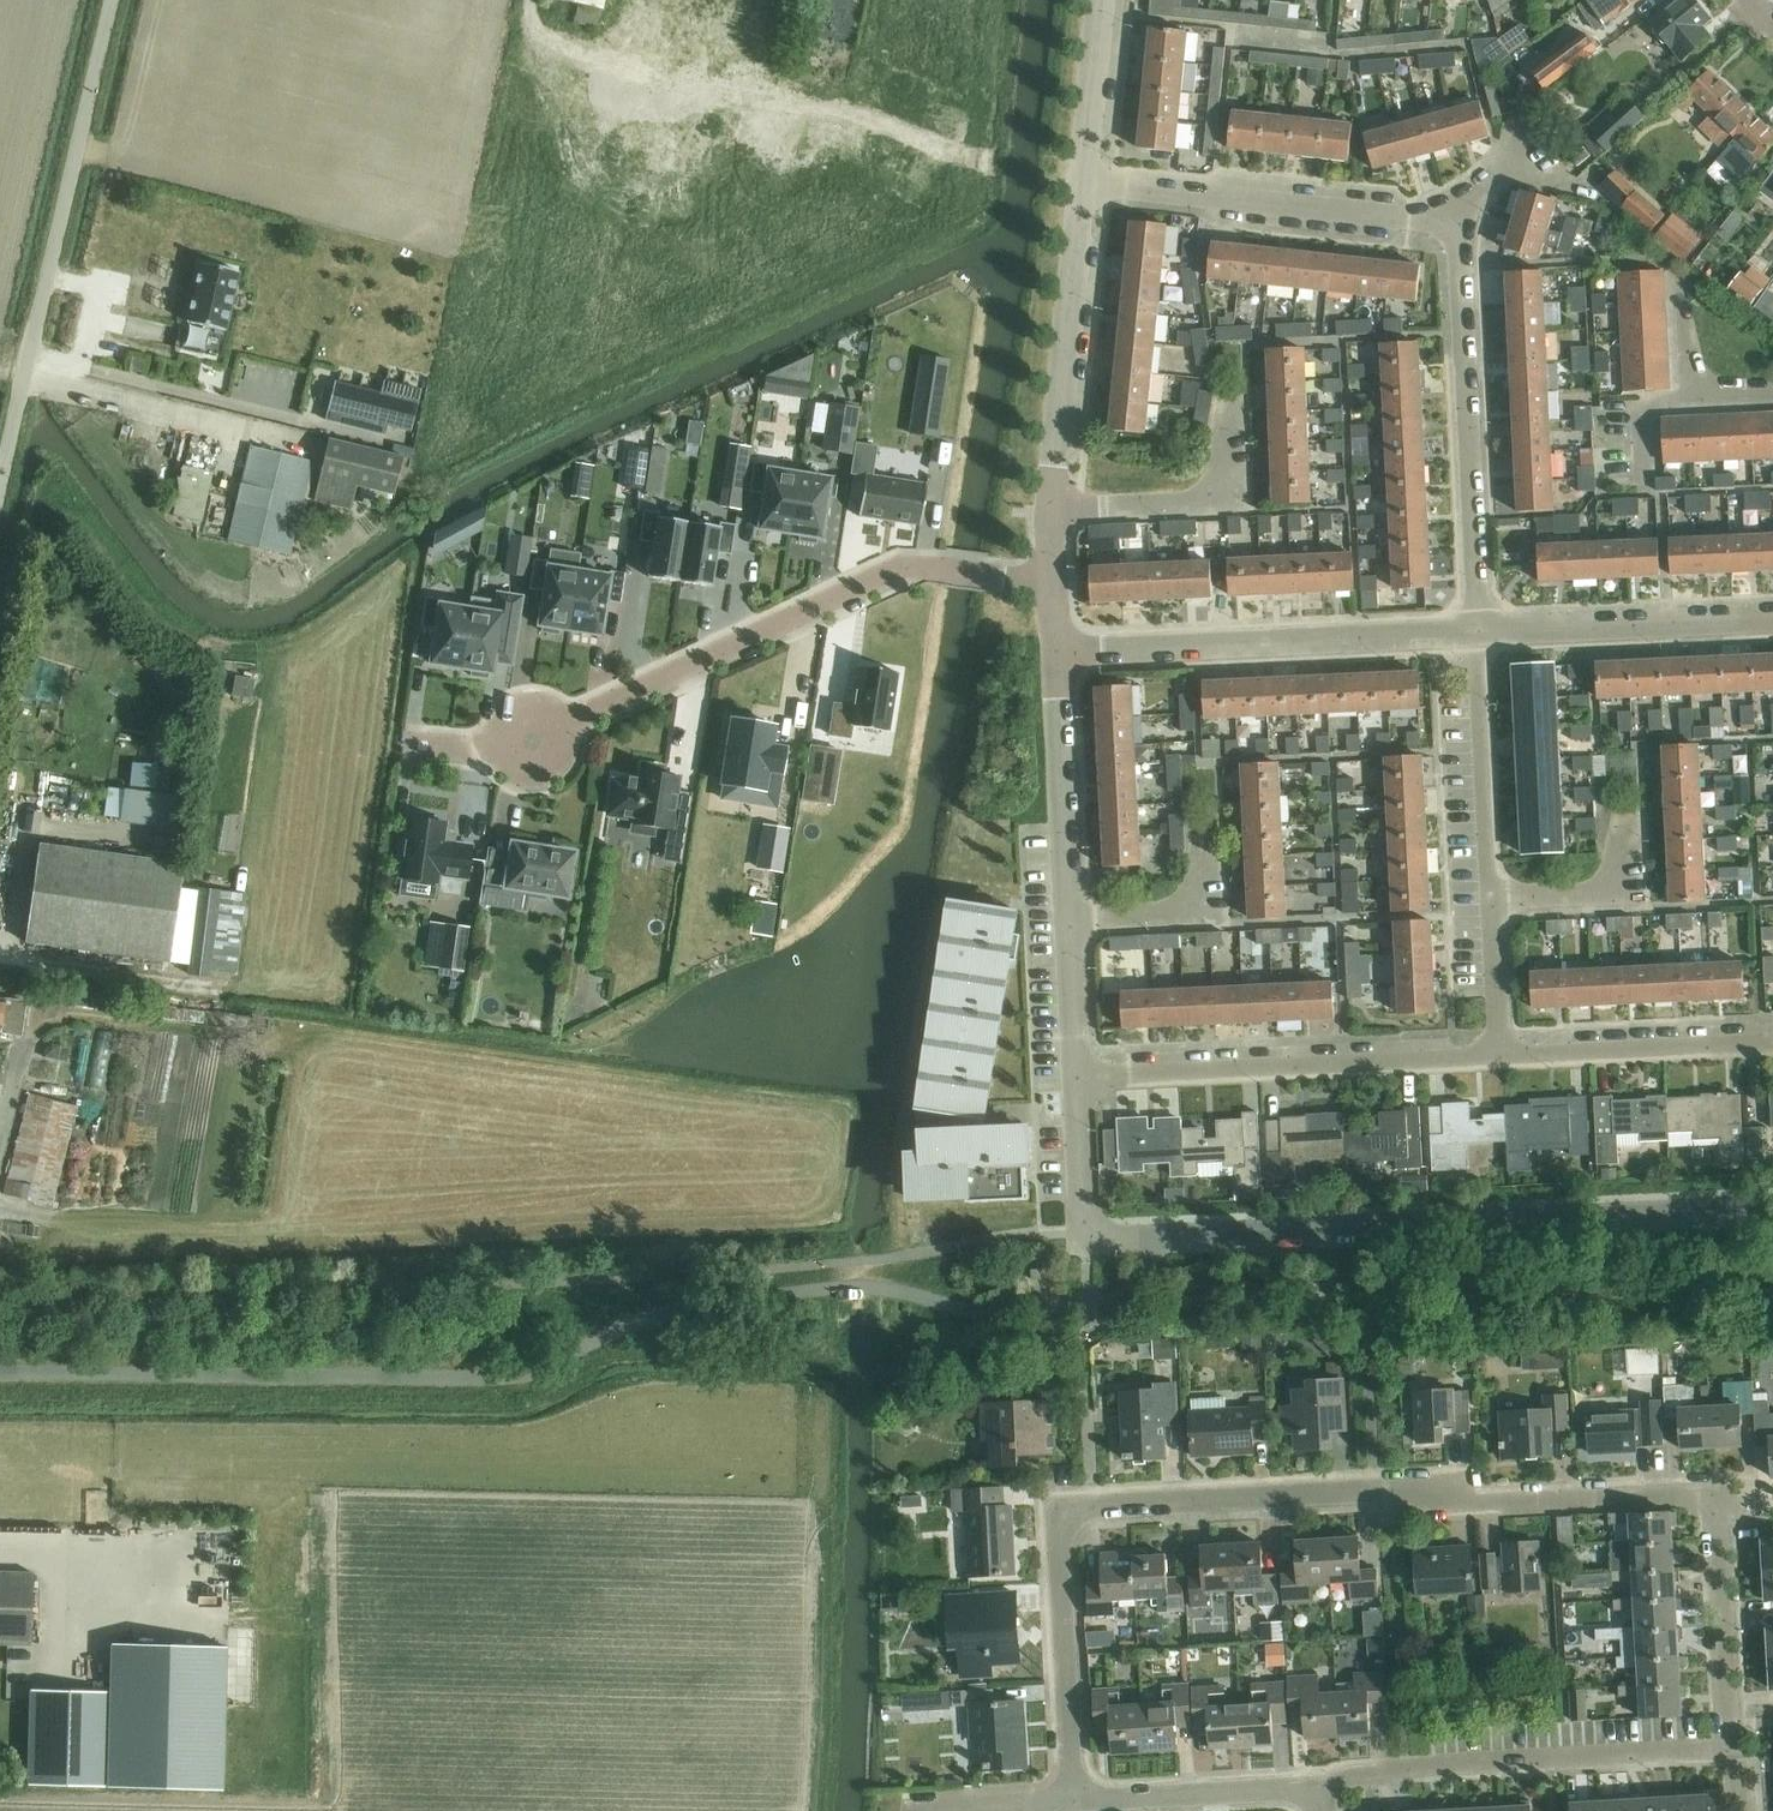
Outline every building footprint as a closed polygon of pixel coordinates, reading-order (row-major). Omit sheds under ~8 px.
[(602,10),(604,0),(559,0),(602,10)] [(1152,5),(1151,15),(1181,18),(1182,8),(1182,0),(1152,0),(1152,5)] [(1493,14),(1492,15),(1495,20),(1510,11),(1506,6),(1514,0),(1488,0),(1493,14)] [(1579,5),(1597,30),(1605,24),(1640,0),(1586,0),(1579,5)] [(1710,18),(1694,0),(1676,0),(1651,21),(1682,59),(1705,39),(1697,29),(1710,18)] [(1269,16),(1268,27),(1298,30),(1299,19),(1300,8),(1290,7),(1290,4),(1271,2),(1269,16)] [(1182,8),(1181,18),(1211,21),(1212,11),(1182,8)] [(1212,11),(1211,21),(1241,24),(1242,14),(1212,11)] [(1268,27),(1269,16),(1242,14),(1241,24),(1268,27)] [(1299,19),(1298,30),(1318,32),(1319,21),(1299,19)] [(1508,55),(1531,39),(1521,25),(1499,42),(1508,55)] [(1150,59),(1186,63),(1189,32),(1153,28),(1150,59)] [(1605,49),(1589,29),(1568,46),(1584,66),(1605,49)] [(1418,33),(1419,44),(1447,42),(1445,30),(1418,33)] [(1391,35),(1392,47),(1419,44),(1418,33),(1391,35)] [(1392,47),(1391,35),(1364,38),(1365,49),(1392,47)] [(1365,49),(1364,38),(1337,41),(1337,52),(1365,49)] [(1214,66),(1225,67),(1227,48),(1216,47),(1214,66)] [(1269,65),(1271,54),(1251,52),(1249,63),(1269,65)] [(1436,55),(1438,69),(1456,68),(1455,53),(1436,55)] [(1271,54),(1269,65),(1299,68),(1300,57),(1271,54)] [(1438,69),(1436,55),(1418,57),(1419,71),(1438,69)] [(1300,57),(1299,68),(1310,69),(1327,71),(1328,71),(1330,60),(1300,57)] [(1147,89),(1183,93),(1186,63),(1150,59),(1147,89)] [(1378,60),(1379,75),(1397,73),(1396,59),(1378,60)] [(1379,75),(1378,60),(1360,62),(1361,77),(1379,75)] [(1340,61),(1338,80),(1349,82),(1351,62),(1340,61)] [(1225,67),(1214,66),(1211,96),(1222,97),(1225,67)] [(1310,69),(1308,85),(1326,87),(1328,71),(1327,71),(1310,69)] [(1711,115),(1733,93),(1709,70),(1676,103),(1685,111),(1695,100),(1711,115)] [(1144,118),(1180,122),(1183,93),(1147,89),(1144,118)] [(1733,93),(1711,115),(1711,116),(1705,121),(1725,140),(1732,133),(1735,136),(1755,116),(1733,93)] [(1222,97),(1211,96),(1208,125),(1219,126),(1222,97)] [(1643,117),(1627,99),(1590,134),(1606,151),(1643,117)] [(1451,111),(1461,146),(1491,137),(1481,103),(1451,111)] [(1260,151),(1265,113),(1234,110),(1230,148),(1260,151)] [(1423,119),(1433,154),(1461,146),(1451,111),(1423,119)] [(1265,113),(1260,151),(1290,155),(1294,117),(1265,113)] [(1730,146),(1717,159),(1739,181),(1772,146),(1772,133),(1755,116),(1735,136),(1736,137),(1729,145),(1730,146)] [(1294,117),(1290,155),(1319,158),(1324,120),(1294,117)] [(1180,122),(1144,118),(1140,148),(1176,152),(1180,122)] [(1395,127),(1405,162),(1433,154),(1423,119),(1395,127)] [(1324,120),(1319,158),(1350,161),(1354,123),(1324,120)] [(1219,126),(1208,125),(1205,155),(1215,156),(1219,126)] [(1376,170),(1405,162),(1395,127),(1366,135),(1376,170)] [(1583,146),(1570,157),(1578,166),(1591,155),(1583,146)] [(1613,174),(1597,189),(1618,211),(1633,194),(1613,174)] [(1762,191),(1772,200),(1772,176),(1762,191)] [(1514,218),(1549,229),(1557,200),(1523,190),(1514,218)] [(1650,233),(1665,216),(1637,191),(1621,209),(1650,233)] [(1746,220),(1734,211),(1716,235),(1727,243),(1746,220)] [(1601,214),(1596,231),(1613,236),(1618,219),(1601,214)] [(1563,233),(1576,237),(1581,220),(1568,216),(1563,233)] [(1549,229),(1514,218),(1506,246),(1540,257),(1544,245),(1558,249),(1558,250),(1571,254),(1576,237),(1563,233),(1562,234),(1548,230),(1549,229)] [(1684,263),(1702,242),(1671,218),(1655,237),(1666,246),(1663,249),(1684,263)] [(1165,256),(1168,225),(1134,221),(1131,252),(1165,256)] [(1197,257),(1199,240),(1185,238),(1183,256),(1197,257)] [(1210,279),(1241,282),(1244,247),(1214,244),(1210,279)] [(1241,282),(1270,285),(1273,251),(1244,247),(1241,282)] [(1270,285),(1299,288),(1303,254),(1273,251),(1270,285)] [(1162,285),(1165,256),(1131,252),(1128,282),(1162,285)] [(1299,288),(1329,292),(1332,257),(1303,254),(1299,288)] [(1329,292),(1358,295),(1362,260),(1332,257),(1329,292)] [(1358,295),(1388,298),(1392,263),(1362,260),(1358,295)] [(226,331),(239,272),(201,263),(187,322),(226,331)] [(1418,301),(1422,267),(1392,263),(1388,298),(1418,301)] [(1181,270),(1184,288),(1199,286),(1197,268),(1181,270)] [(1510,304),(1546,302),(1544,271),(1508,273),(1510,304)] [(1622,304),(1666,302),(1665,271),(1620,274),(1622,304)] [(1740,276),(1727,293),(1750,311),(1763,293),(1740,276)] [(1159,315),(1162,285),(1128,282),(1125,311),(1159,315)] [(1202,304),(1199,286),(1184,288),(1187,306),(1202,304)] [(1568,301),(1586,300),(1586,287),(1567,288),(1568,301)] [(1593,305),(1607,305),(1606,294),(1592,295),(1593,305)] [(1586,300),(1568,301),(1569,314),(1587,313),(1586,300)] [(1546,302),(1510,304),(1511,333),(1547,331),(1546,302)] [(1623,333),(1668,331),(1666,302),(1622,304),(1623,333)] [(1607,305),(1593,305),(1593,316),(1607,315),(1607,305)] [(1156,344),(1159,315),(1125,311),(1121,341),(1156,344)] [(1218,328),(1216,328),(1217,342),(1235,341),(1234,327),(1233,314),(1226,314),(1226,318),(1218,318),(1218,328)] [(1385,333),(1404,332),(1404,318),(1385,319),(1385,333)] [(1372,320),(1354,321),(1355,336),(1373,335),(1372,320)] [(1354,321),(1336,322),(1337,337),(1355,336),(1354,321)] [(1312,323),(1294,324),(1295,339),(1313,338),(1312,323)] [(1294,324),(1276,325),(1277,340),(1295,339),(1294,324)] [(1252,326),(1234,327),(1235,341),(1240,341),(1253,340),(1252,326)] [(1191,331),(1194,348),(1209,346),(1206,328),(1191,331)] [(1547,331),(1511,333),(1513,362),(1549,361),(1547,331)] [(1625,361),(1669,359),(1668,331),(1623,333),(1625,361)] [(1153,374),(1156,344),(1121,341),(1118,370),(1153,374)] [(1384,345),(1386,377),(1422,375),(1420,344),(1384,345)] [(1197,366),(1211,364),(1209,346),(1194,348),(1197,366)] [(1572,360),(1589,359),(1589,347),(1572,348),(1572,360)] [(1341,362),(1340,349),(1323,349),(1324,363),(1341,362)] [(1307,350),(1270,351),(1272,383),(1309,381),(1307,350)] [(812,351),(763,372),(796,378),(794,394),(805,396),(808,379),(812,351)] [(1596,363),(1609,362),(1609,352),(1595,353),(1596,363)] [(145,359),(133,356),(130,368),(142,371),(145,359)] [(925,357),(919,395),(942,399),(948,361),(925,357)] [(1589,359),(1572,360),(1573,372),(1590,371),(1589,359)] [(1669,359),(1625,361),(1626,391),(1671,389),(1669,359)] [(1549,361),(1513,362),(1514,392),(1550,390),(1549,361)] [(1609,362),(1596,363),(1597,374),(1610,373),(1609,362)] [(1365,364),(1348,365),(1348,378),(1366,378),(1365,364)] [(1150,403),(1153,374),(1118,370),(1115,399),(1150,403)] [(1423,406),(1422,375),(1386,377),(1388,407),(1423,406)] [(1342,379),(1324,380),(1325,393),(1343,392),(1342,379)] [(334,380),(324,421),(383,436),(386,425),(409,430),(419,390),(383,380),(380,391),(334,380)] [(1310,412),(1309,381),(1272,383),(1273,413),(1310,412)] [(1200,390),(1197,408),(1211,410),(1214,392),(1200,390)] [(1550,390),(1514,392),(1516,422),(1552,420),(1550,390)] [(1350,409),(1367,408),(1366,395),(1349,396),(1350,409)] [(1147,433),(1150,403),(1115,399),(1112,430),(1147,433)] [(859,409),(829,404),(823,449),(852,453),(859,409)] [(1388,407),(1389,438),(1425,436),(1423,406),(1388,407)] [(1575,420),(1593,419),(1593,406),(1575,407),(1575,420)] [(1208,428),(1211,410),(1197,408),(1194,426),(1208,428)] [(1343,409),(1325,410),(1326,423),(1343,423),(1343,409)] [(1311,442),(1310,412),(1273,413),(1274,444),(1311,442)] [(1752,413),(1754,459),(1772,458),(1772,412),(1752,413)] [(1754,459),(1752,413),(1723,415),(1725,460),(1754,459)] [(1725,460),(1723,415),(1693,416),(1696,461),(1725,460)] [(1696,461),(1693,416),(1663,418),(1666,463),(1696,461)] [(1593,419),(1575,420),(1576,432),(1594,431),(1593,419)] [(1552,420),(1516,422),(1517,452),(1553,450),(1552,420)] [(1351,426),(1351,439),(1369,438),(1368,425),(1351,426)] [(1427,466),(1425,436),(1389,438),(1391,468),(1427,466)] [(395,494),(404,457),(329,439),(314,500),(352,509),(357,485),(395,494)] [(1344,439),(1327,440),(1327,454),(1344,454),(1344,439)] [(855,442),(850,473),(865,476),(859,515),(918,524),(924,485),(872,477),(877,445),(855,442)] [(1313,472),(1311,442),(1274,444),(1276,474),(1313,472)] [(732,444),(729,467),(747,470),(750,447),(732,444)] [(313,460),(251,445),(229,539),(291,554),(313,460)] [(647,463),(642,491),(658,493),(666,448),(649,445),(649,449),(647,463)] [(1553,450),(1517,452),(1519,481),(1555,479),(1553,450)] [(1370,469),(1370,455),(1352,456),(1353,470),(1370,469)] [(626,460),(621,488),(642,491),(647,463),(626,460)] [(578,462),(576,474),(592,477),(594,465),(578,462)] [(790,533),(799,474),(768,469),(769,465),(754,463),(750,491),(764,494),(759,528),(790,533)] [(1579,479),(1597,478),(1596,465),(1578,466),(1579,479)] [(1428,497),(1427,466),(1391,468),(1393,499),(1428,497)] [(1345,470),(1328,471),(1329,483),(1346,482),(1345,470)] [(1314,503),(1313,472),(1276,474),(1277,505),(1314,503)] [(799,474),(790,533),(800,535),(799,541),(816,543),(817,537),(821,538),(827,496),(835,497),(837,480),(799,474)] [(1724,475),(1725,488),(1735,488),(1734,474),(1724,475)] [(1725,488),(1724,475),(1714,475),(1714,489),(1725,488)] [(1657,477),(1657,484),(1658,490),(1678,489),(1677,476),(1657,477)] [(1597,478),(1579,479),(1580,492),(1597,491),(1597,478)] [(1555,479),(1519,481),(1521,512),(1557,510),(1555,479)] [(1354,486),(1355,500),(1372,499),(1371,486),(1354,486)] [(1758,493),(1758,511),(1771,510),(1770,492),(1758,493)] [(1758,511),(1758,493),(1745,493),(1746,511),(1758,511)] [(1699,513),(1698,496),(1685,496),(1686,514),(1699,513)] [(1698,496),(1699,513),(1712,513),(1711,496),(1698,496)] [(1430,527),(1428,497),(1393,499),(1394,529),(1430,527)] [(1628,516),(1627,498),(1614,499),(1615,517),(1628,516)] [(1627,498),(1628,516),(1640,515),(1639,498),(1627,498)] [(680,582),(689,522),(658,517),(659,513),(644,511),(640,540),(654,542),(649,577),(680,582)] [(1333,530),(1332,513),(1319,513),(1319,543),(1327,543),(1327,530),(1333,530)] [(1303,532),(1302,514),(1288,515),(1289,532),(1303,532)] [(1273,516),(1260,517),(1261,534),(1274,533),(1273,516)] [(1357,530),(1375,529),(1374,516),(1357,516),(1357,530)] [(1567,534),(1567,516),(1554,517),(1555,534),(1567,534)] [(1579,516),(1567,516),(1567,534),(1580,533),(1579,516)] [(1229,518),(1229,519),(1230,535),(1244,534),(1243,517),(1229,518)] [(1162,537),(1181,536),(1180,521),(1162,522),(1162,537)] [(1199,535),(1198,521),(1180,521),(1181,536),(1199,535)] [(735,525),(720,523),(720,527),(689,522),(680,582),(711,586),(716,552),(730,554),(735,525)] [(1139,538),(1138,523),(1120,524),(1121,539),(1139,538)] [(1101,540),(1121,539),(1120,524),(1089,526),(1090,545),(1102,544),(1101,540)] [(1432,557),(1430,527),(1394,529),(1396,559),(1432,557)] [(1762,569),(1761,534),(1731,536),(1733,571),(1762,569)] [(1761,534),(1762,569),(1772,569),(1772,534),(1761,534)] [(1733,571),(1731,536),(1702,537),(1703,572),(1733,571)] [(1703,572),(1702,537),(1671,539),(1673,574),(1703,572)] [(1629,541),(1630,576),(1661,574),(1659,539),(1629,541)] [(1630,576),(1629,541),(1599,542),(1601,577),(1630,576)] [(1601,577),(1599,542),(1570,543),(1571,578),(1601,577)] [(1571,578),(1570,543),(1539,545),(1541,580),(1571,578)] [(1358,547),(1359,560),(1377,559),(1376,546),(1358,547)] [(1324,593),(1355,591),(1353,554),(1322,555),(1324,593)] [(508,555),(505,573),(525,577),(528,558),(508,555)] [(1294,595),(1324,593),(1322,555),(1292,557),(1294,595)] [(1264,596),(1294,595),(1292,557),(1262,559),(1264,596)] [(1433,588),(1432,557),(1396,559),(1398,590),(1433,588)] [(1233,598),(1264,596),(1262,559),(1231,560),(1233,598)] [(559,628),(570,630),(579,571),(548,566),(549,562),(534,560),(530,588),(544,591),(539,625),(543,626),(542,632),(558,634),(559,628)] [(1183,599),(1213,597),(1211,561),(1181,563),(1183,599)] [(1153,601),(1183,599),(1181,563),(1151,565),(1153,601)] [(1124,602),(1153,601),(1151,565),(1122,566),(1124,602)] [(1094,604),(1124,602),(1122,566),(1092,568),(1094,604)] [(620,603),(625,574),(610,571),(610,576),(579,571),(570,630),(601,635),(606,600),(620,603)] [(1362,576),(1363,591),(1379,590),(1379,576),(1362,576)] [(441,600),(426,597),(421,626),(436,628),(430,663),(461,668),(471,609),(469,609),(440,604),(441,600)] [(471,609),(461,668),(472,670),(471,675),(487,678),(488,672),(492,673),(497,642),(511,644),(518,599),(502,597),(502,602),(471,597),(469,609),(471,609)] [(1752,655),(1754,690),(1772,689),(1772,654),(1752,655)] [(1752,655),(1722,657),(1723,691),(1754,690),(1752,655)] [(1722,657),(1691,658),(1693,693),(1723,691),(1722,657)] [(1691,658),(1660,660),(1662,694),(1693,693),(1691,658)] [(1660,660),(1630,661),(1631,696),(1662,694),(1660,660)] [(1630,661),(1598,663),(1599,697),(1631,696),(1630,661)] [(1590,678),(1589,664),(1569,665),(1570,679),(1590,678)] [(1554,697),(1553,666),(1553,665),(1517,666),(1519,698),(1554,697)] [(1389,710),(1421,708),(1419,671),(1388,673),(1389,710)] [(837,712),(834,736),(891,744),(901,678),(863,673),(856,715),(837,712)] [(1359,711),(1389,710),(1388,673),(1357,674),(1359,711)] [(1329,712),(1359,711),(1357,674),(1327,676),(1329,712)] [(232,695),(251,699),(255,680),(236,676),(232,695)] [(1299,714),(1329,712),(1327,676),(1297,677),(1299,714)] [(1268,715),(1299,714),(1297,677),(1267,678),(1268,715)] [(1239,716),(1268,715),(1267,678),(1237,680),(1239,716)] [(1208,718),(1239,716),(1237,680),(1206,681),(1208,718)] [(1133,685),(1100,687),(1097,687),(1099,718),(1135,716),(1133,685)] [(1180,695),(1181,713),(1196,712),(1195,694),(1180,695)] [(1570,710),(1590,709),(1590,695),(1570,695),(1570,710)] [(1556,728),(1554,697),(1519,698),(1520,729),(1556,728)] [(1754,706),(1740,706),(1741,726),(1755,726),(1754,706)] [(1724,707),(1710,708),(1711,728),(1724,727),(1724,707)] [(1694,709),(1679,710),(1680,730),(1694,730),(1694,709)] [(1632,710),(1616,711),(1617,733),(1633,732),(1632,710)] [(1663,710),(1649,710),(1650,731),(1664,730),(1663,710)] [(1182,731),(1196,730),(1196,712),(1181,713),(1182,731)] [(1136,746),(1135,716),(1099,718),(1100,747),(1136,746)] [(781,776),(786,748),(772,745),(775,726),(731,719),(720,786),(765,793),(768,774),(781,776)] [(1206,744),(1220,743),(1219,722),(1205,722),(1206,744)] [(1571,726),(1572,741),(1592,740),(1591,725),(1571,726)] [(1557,758),(1556,728),(1520,729),(1522,760),(1557,758)] [(1408,731),(1408,749),(1422,748),(1422,730),(1408,731)] [(1377,750),(1391,749),(1390,734),(1376,735),(1377,750)] [(1347,752),(1362,751),(1361,735),(1346,735),(1347,752)] [(1317,753),(1331,752),(1331,736),(1316,737),(1317,753)] [(1287,755),(1301,754),(1300,738),(1286,739),(1287,755)] [(1256,756),(1270,755),(1269,739),(1256,740),(1256,756)] [(1226,758),(1239,757),(1238,740),(1225,741),(1226,758)] [(1699,744),(1664,746),(1665,777),(1700,776),(1699,744)] [(1733,758),(1732,745),(1713,746),(1713,759),(1733,758)] [(808,746),(800,801),(832,806),(841,751),(808,746)] [(1137,776),(1136,746),(1100,747),(1101,777),(1137,776)] [(1166,756),(1166,774),(1182,773),(1182,755),(1166,756)] [(1424,756),(1387,757),(1389,789),(1426,787),(1424,756)] [(1593,774),(1576,776),(1577,786),(1594,785),(1593,780),(1594,780),(1607,780),(1606,756),(1573,758),(1573,771),(1593,770),(1593,774)] [(1559,789),(1557,758),(1522,760),(1523,791),(1559,789)] [(1280,762),(1243,764),(1245,796),(1281,794),(1280,762)] [(1329,762),(1312,763),(1314,777),(1330,776),(1329,762)] [(635,818),(633,831),(652,834),(653,828),(669,830),(668,836),(685,839),(692,793),(691,793),(690,795),(676,793),(679,777),(662,774),(663,768),(643,765),(641,780),(630,778),(629,783),(614,781),(609,814),(635,818)] [(1183,791),(1182,773),(1166,774),(1167,792),(1183,791)] [(1748,775),(1714,777),(1714,790),(1734,789),(1735,790),(1749,789),(1748,775)] [(1139,805),(1137,776),(1101,777),(1103,807),(1139,805)] [(1665,777),(1667,808),(1702,807),(1700,776),(1665,777)] [(1354,778),(1337,780),(1337,793),(1355,792),(1354,778)] [(1427,818),(1426,787),(1389,789),(1391,819),(1427,818)] [(1595,801),(1594,787),(1574,788),(1575,802),(1595,801)] [(1560,820),(1559,789),(1523,791),(1525,821),(1560,820)] [(1332,806),(1331,793),(1313,794),(1314,806),(1332,806)] [(1283,824),(1281,794),(1245,796),(1246,826),(1283,824)] [(1140,834),(1139,805),(1103,807),(1104,836),(1140,834)] [(1703,838),(1702,807),(1667,808),(1668,839),(1703,838)] [(1736,807),(1715,808),(1716,821),(1737,820),(1736,807)] [(1356,822),(1356,810),(1338,810),(1338,823),(1356,822)] [(1161,834),(1170,834),(1185,832),(1184,814),(1170,814),(1170,824),(1161,825),(1161,834)] [(397,856),(403,857),(400,877),(438,883),(439,875),(467,879),(472,846),(444,842),(446,823),(436,822),(436,819),(419,816),(418,819),(408,818),(405,840),(400,839),(397,856)] [(1429,848),(1427,818),(1391,819),(1392,850),(1429,848)] [(1578,832),(1597,831),(1596,818),(1577,819),(1578,832)] [(1562,851),(1560,820),(1525,821),(1526,853),(1562,851)] [(1333,836),(1333,823),(1315,824),(1315,836),(1333,836)] [(790,828),(763,824),(755,869),(782,873),(790,828)] [(1284,854),(1283,824),(1246,826),(1248,856),(1284,854)] [(1186,850),(1185,832),(1170,834),(1171,851),(1186,850)] [(1141,865),(1140,834),(1104,836),(1105,866),(1141,865)] [(1717,838),(1718,852),(1737,851),(1736,837),(1717,838)] [(1705,869),(1703,838),(1668,839),(1670,871),(1705,869)] [(1358,852),(1358,839),(1340,840),(1340,853),(1358,852)] [(25,940),(169,961),(184,864),(39,843),(25,940)] [(506,906),(509,887),(528,890),(527,895),(544,898),(545,893),(567,897),(574,853),(553,850),(553,848),(534,845),(533,847),(512,844),(508,874),(484,870),(479,902),(506,906)] [(1430,878),(1429,848),(1392,850),(1393,880),(1430,878)] [(1286,884),(1284,854),(1248,856),(1249,886),(1286,884)] [(1335,867),(1335,854),(1317,855),(1317,867),(1335,867)] [(1738,868),(1719,869),(1719,882),(1739,882),(1738,868)] [(1670,871),(1672,902),(1707,900),(1705,869),(1670,871)] [(1360,883),(1359,870),(1341,871),(1342,883),(1360,883)] [(1432,909),(1430,878),(1393,880),(1395,910),(1432,909)] [(1360,883),(1342,883),(1342,901),(1343,901),(1343,914),(1362,913),(1361,900),(1360,900),(1360,883)] [(1287,915),(1286,884),(1249,886),(1250,917),(1287,915)] [(1337,896),(1336,884),(1318,884),(1319,897),(1337,896)] [(235,972),(245,892),(200,886),(189,973),(208,975),(209,968),(235,972)] [(1028,1201),(1027,1189),(1027,1185),(1027,1183),(1026,1166),(1032,1166),(1031,1145),(1030,1128),(992,1130),(991,1119),(986,1118),(977,1116),(979,1106),(980,1094),(984,1094),(988,1072),(984,1072),(991,1025),(995,1026),(998,1004),(995,1003),(1000,967),(1002,957),(1005,958),(1009,936),(1005,935),(1009,910),(962,903),(960,920),(953,919),(947,957),(954,958),(949,988),(943,987),(942,987),(937,1025),(936,1026),(944,1027),(939,1056),(932,1055),(932,1056),(926,1093),(926,1094),(933,1095),(931,1109),(930,1109),(930,1111),(957,1115),(954,1136),(924,1138),(925,1154),(926,1154),(927,1163),(911,1163),(912,1184),(912,1201),(969,1198),(969,1203),(1028,1201)] [(1722,912),(1709,913),(1709,927),(1723,926),(1722,912)] [(1668,928),(1681,928),(1680,914),(1667,915),(1668,928)] [(1694,914),(1680,914),(1681,928),(1694,927),(1694,914)] [(1635,930),(1634,916),(1621,917),(1621,931),(1635,930)] [(1608,931),(1621,931),(1621,917),(1608,918),(1608,931)] [(1574,933),(1574,919),(1561,920),(1561,934),(1574,933)] [(1548,934),(1561,934),(1561,920),(1548,921),(1548,934)] [(1434,953),(1432,921),(1396,923),(1397,954),(1434,953)] [(445,924),(439,968),(463,971),(469,928),(445,924)] [(1762,942),(1772,941),(1772,927),(1761,928),(1762,942)] [(1312,928),(1298,929),(1299,942),(1313,942),(1312,928)] [(1269,929),(1255,930),(1256,944),(1269,944),(1269,929)] [(1282,929),(1269,929),(1269,944),(1282,943),(1282,929)] [(1222,932),(1210,933),(1210,946),(1223,946),(1222,932)] [(1210,933),(1197,933),(1198,947),(1210,946),(1210,933)] [(1015,935),(1014,940),(1011,961),(1017,961),(1021,936),(1015,935)] [(1150,935),(1137,936),(1138,950),(1151,949),(1150,935)] [(1163,935),(1150,935),(1151,949),(1164,948),(1163,935)] [(1345,957),(1346,957),(1360,957),(1360,943),(1344,943),(1345,957)] [(1435,982),(1434,953),(1397,954),(1399,984),(1435,982)] [(1360,957),(1346,957),(1347,972),(1347,986),(1362,985),(1361,982),(1370,981),(1370,973),(1370,957),(1360,957)] [(1772,970),(1772,957),(1763,957),(1764,970),(1772,970)] [(1712,1000),(1743,998),(1741,962),(1711,964),(1712,1000)] [(1683,1001),(1712,1000),(1711,964),(1681,965),(1683,1001)] [(1653,1003),(1683,1001),(1681,965),(1651,967),(1653,1003)] [(1623,1004),(1653,1003),(1651,967),(1621,968),(1623,1004)] [(1593,1006),(1623,1004),(1621,968),(1592,970),(1593,1006)] [(1564,1007),(1593,1006),(1592,970),(1562,971),(1564,1007)] [(1764,970),(1764,984),(1772,983),(1772,970),(1764,970)] [(1534,1009),(1564,1007),(1562,971),(1532,973),(1534,1009)] [(1304,1019),(1335,1018),(1333,982),(1302,983),(1304,1019)] [(1436,1013),(1435,982),(1399,984),(1400,1014),(1436,1013)] [(1274,1021),(1304,1019),(1302,983),(1272,985),(1274,1021)] [(1244,1022),(1274,1021),(1272,985),(1242,986),(1244,1022)] [(1362,998),(1362,985),(1347,986),(1348,999),(1362,998)] [(1214,1024),(1244,1022),(1242,986),(1212,988),(1214,1024)] [(1184,1025),(1214,1024),(1212,988),(1182,989),(1184,1025)] [(1155,1027),(1184,1025),(1182,989),(1153,991),(1155,1027)] [(1124,1028),(1155,1027),(1153,991),(1122,992),(1124,1028)] [(19,1001),(0,998),(0,1027),(0,1028),(0,1034),(22,1037),(27,1002),(19,1001)] [(41,1047),(39,1056),(55,1059),(58,1044),(49,1042),(41,1047)] [(104,1090),(107,1073),(87,1070),(85,1088),(104,1090)] [(51,1205),(77,1105),(28,1092),(2,1192),(51,1205)] [(1722,1159),(1743,1158),(1740,1094),(1738,1094),(1728,1095),(1728,1092),(1702,1093),(1702,1096),(1668,1097),(1669,1132),(1694,1131),(1694,1139),(1721,1137),(1722,1159)] [(1670,1140),(1669,1132),(1668,1097),(1668,1095),(1647,1096),(1647,1098),(1613,1100),(1613,1097),(1595,1098),(1598,1165),(1619,1164),(1618,1135),(1641,1134),(1641,1141),(1670,1140)] [(1508,1108),(1508,1118),(1509,1140),(1510,1168),(1533,1167),(1531,1143),(1572,1141),(1572,1153),(1591,1152),(1589,1098),(1586,1098),(1572,1099),(1547,1100),(1547,1106),(1508,1108)] [(1509,1140),(1508,1118),(1486,1119),(1486,1124),(1472,1124),(1471,1104),(1445,1105),(1445,1106),(1431,1107),(1433,1168),(1468,1166),(1467,1142),(1509,1140)] [(1381,1135),(1346,1137),(1347,1160),(1388,1158),(1398,1158),(1398,1168),(1423,1167),(1420,1106),(1415,1106),(1407,1107),(1407,1114),(1380,1115),(1381,1135)] [(1243,1111),(1243,1122),(1218,1123),(1219,1142),(1205,1142),(1205,1131),(1182,1132),(1184,1176),(1197,1175),(1200,1173),(1199,1162),(1225,1161),(1225,1166),(1239,1165),(1240,1186),(1261,1185),(1257,1110),(1243,1111)] [(1307,1114),(1307,1119),(1282,1120),(1282,1122),(1267,1123),(1270,1180),(1296,1179),(1295,1162),(1347,1160),(1346,1137),(1344,1112),(1307,1114)] [(1173,1177),(1184,1176),(1182,1132),(1182,1120),(1155,1121),(1156,1130),(1150,1130),(1149,1120),(1118,1121),(1119,1131),(1106,1132),(1107,1167),(1120,1166),(1120,1171),(1144,1170),(1143,1160),(1172,1159),(1173,1177)] [(1748,1157),(1765,1156),(1763,1127),(1747,1128),(1748,1157)] [(1616,1169),(1601,1170),(1601,1181),(1617,1180),(1616,1169)] [(1417,1174),(1410,1181),(1410,1188),(1425,1187),(1424,1173),(1417,1174)] [(1296,1182),(1270,1184),(1270,1197),(1297,1195),(1296,1182)] [(1176,1188),(1165,1189),(1165,1202),(1165,1204),(1169,1204),(1185,1204),(1185,1201),(1184,1188),(1176,1188)] [(29,1223),(28,1234),(38,1236),(39,1225),(29,1223)] [(1042,1280),(1041,1269),(1027,1270),(1027,1280),(1042,1280)] [(1263,1332),(1243,1333),(1244,1355),(1264,1354),(1263,1332)] [(1160,1336),(1160,1337),(1160,1340),(1153,1340),(1154,1360),(1178,1359),(1177,1340),(1180,1340),(1179,1336),(1160,1336)] [(1334,1336),(1322,1348),(1330,1356),(1343,1344),(1334,1336)] [(1658,1350),(1643,1351),(1645,1376),(1659,1375),(1658,1350)] [(1560,1354),(1522,1355),(1523,1372),(1560,1370),(1560,1354)] [(1414,1357),(1399,1358),(1401,1376),(1415,1375),(1414,1357)] [(1326,1363),(1326,1382),(1319,1382),(1320,1391),(1295,1393),(1296,1408),(1282,1409),(1284,1433),(1297,1432),(1298,1450),(1323,1448),(1322,1423),(1346,1422),(1343,1381),(1342,1363),(1326,1363)] [(1725,1408),(1710,1408),(1712,1447),(1743,1445),(1741,1415),(1756,1414),(1754,1382),(1724,1384),(1725,1408)] [(1166,1425),(1179,1425),(1177,1386),(1157,1387),(1158,1393),(1122,1395),(1126,1461),(1161,1458),(1168,1458),(1166,1425)] [(1681,1449),(1712,1447),(1710,1408),(1696,1409),(1694,1386),(1665,1387),(1666,1420),(1679,1419),(1681,1449)] [(1454,1434),(1470,1434),(1468,1392),(1456,1392),(1456,1391),(1416,1393),(1419,1444),(1444,1443),(1443,1423),(1453,1423),(1454,1434)] [(1553,1456),(1552,1432),(1570,1431),(1568,1394),(1543,1396),(1543,1408),(1499,1411),(1500,1442),(1497,1442),(1497,1449),(1501,1449),(1501,1459),(1553,1456)] [(1252,1409),(1228,1410),(1227,1398),(1193,1400),(1193,1412),(1191,1412),(1194,1456),(1256,1453),(1255,1440),(1268,1439),(1266,1403),(1252,1404),(1252,1409)] [(1645,1444),(1662,1443),(1661,1420),(1660,1402),(1643,1403),(1643,1411),(1590,1413),(1591,1420),(1591,1433),(1592,1454),(1637,1451),(1636,1442),(1645,1442),(1645,1444)] [(1755,1404),(1756,1414),(1756,1416),(1758,1448),(1772,1447),(1772,1470),(1772,1415),(1769,1415),(1769,1403),(1755,1404)] [(1032,1454),(1054,1452),(1054,1445),(1051,1405),(983,1409),(985,1442),(991,1442),(992,1465),(1021,1463),(1020,1454),(1032,1454)] [(898,1428),(898,1429),(898,1430),(898,1431),(899,1431),(899,1432),(899,1433),(900,1433),(900,1434),(901,1435),(902,1436),(903,1436),(904,1437),(905,1437),(906,1437),(907,1437),(908,1437),(909,1437),(910,1437),(911,1436),(912,1436),(913,1435),(914,1435),(914,1434),(915,1433),(915,1432),(916,1431),(916,1430),(916,1429),(916,1428),(916,1427),(916,1426),(915,1425),(915,1424),(914,1423),(914,1422),(913,1422),(912,1421),(911,1421),(910,1420),(909,1420),(908,1420),(907,1420),(906,1420),(905,1420),(904,1420),(903,1420),(903,1421),(902,1421),(901,1422),(900,1423),(899,1424),(899,1425),(899,1426),(898,1427),(898,1428)] [(1591,1420),(1582,1421),(1583,1433),(1591,1433),(1591,1420)] [(972,1578),(1014,1575),(1011,1508),(1004,1508),(1004,1506),(1003,1490),(954,1493),(955,1512),(968,1511),(972,1578)] [(1674,1545),(1674,1544),(1673,1526),(1679,1525),(1678,1513),(1632,1516),(1632,1514),(1610,1515),(1610,1525),(1633,1524),(1634,1542),(1634,1547),(1674,1545)] [(1559,1519),(1560,1547),(1576,1546),(1574,1518),(1559,1519)] [(1359,1538),(1328,1540),(1331,1584),(1352,1583),(1353,1602),(1380,1601),(1378,1571),(1362,1572),(1359,1538)] [(1312,1586),(1331,1584),(1328,1540),(1297,1542),(1299,1576),(1284,1577),(1286,1606),(1313,1604),(1312,1586)] [(1762,1541),(1764,1570),(1772,1570),(1772,1540),(1762,1541)] [(1634,1547),(1634,1542),(1612,1543),(1612,1554),(1634,1553),(1636,1570),(1636,1574),(1676,1572),(1675,1555),(1680,1554),(1680,1543),(1674,1544),(1674,1545),(1634,1547)] [(1262,1544),(1233,1546),(1235,1590),(1254,1589),(1255,1606),(1280,1604),(1278,1575),(1264,1576),(1262,1544)] [(1505,1593),(1542,1591),(1539,1544),(1503,1546),(1504,1563),(1495,1563),(1494,1556),(1483,1557),(1484,1590),(1496,1589),(1496,1588),(1505,1588),(1505,1593)] [(1206,1591),(1235,1590),(1233,1546),(1204,1548),(1205,1571),(1191,1572),(1193,1607),(1207,1606),(1206,1591)] [(1418,1596),(1472,1593),(1470,1547),(1457,1548),(1415,1551),(1418,1596)] [(1160,1614),(1185,1612),(1183,1577),(1168,1578),(1167,1555),(1148,1557),(1148,1551),(1134,1552),(1137,1601),(1159,1600),(1160,1614)] [(1115,1603),(1137,1601),(1134,1552),(1101,1554),(1102,1582),(1088,1583),(1090,1618),(1115,1616),(1115,1603)] [(1636,1574),(1636,1570),(1613,1572),(1614,1583),(1636,1582),(1637,1599),(1638,1604),(1677,1601),(1676,1584),(1682,1584),(1681,1572),(1676,1572),(1636,1574)] [(1764,1570),(1766,1600),(1772,1599),(1772,1570),(1764,1570)] [(32,1646),(34,1573),(0,1573),(0,1646),(32,1646)] [(1587,1574),(1573,1575),(1573,1588),(1588,1587),(1587,1574)] [(909,1594),(881,1595),(882,1610),(910,1609),(909,1594)] [(1483,1594),(1469,1595),(1470,1617),(1484,1616),(1483,1594)] [(1008,1631),(1017,1630),(1017,1622),(1015,1595),(950,1599),(952,1634),(961,1633),(964,1677),(992,1675),(992,1664),(1012,1663),(1011,1643),(1009,1643),(1008,1631)] [(1638,1604),(1637,1599),(1615,1600),(1615,1611),(1638,1610),(1639,1627),(1639,1633),(1679,1631),(1679,1630),(1678,1612),(1684,1612),(1683,1601),(1677,1601),(1638,1604)] [(1615,1600),(1604,1600),(1605,1611),(1615,1611),(1615,1600)] [(1384,1609),(1365,1611),(1366,1634),(1385,1633),(1384,1609)] [(1284,1622),(1261,1623),(1262,1642),(1285,1640),(1284,1622)] [(1596,1641),(1608,1640),(1620,1640),(1621,1657),(1641,1656),(1641,1661),(1681,1659),(1681,1658),(1680,1642),(1685,1641),(1685,1629),(1679,1630),(1679,1631),(1639,1633),(1639,1627),(1608,1630),(1595,1630),(1596,1641)] [(1383,1639),(1368,1640),(1369,1660),(1384,1659),(1383,1639)] [(1284,1643),(1266,1644),(1267,1665),(1285,1664),(1284,1643)] [(107,1695),(104,1782),(223,1786),(227,1648),(108,1644),(107,1695)] [(1641,1656),(1621,1657),(1618,1658),(1619,1668),(1641,1667),(1642,1685),(1643,1690),(1682,1687),(1682,1670),(1687,1670),(1687,1658),(1681,1658),(1681,1659),(1641,1661),(1641,1656)] [(1341,1693),(1338,1693),(1340,1738),(1371,1736),(1369,1703),(1385,1702),(1383,1672),(1358,1674),(1358,1684),(1341,1684),(1341,1693)] [(1308,1740),(1340,1738),(1338,1693),(1324,1694),(1323,1675),(1292,1677),(1295,1712),(1306,1711),(1308,1740)] [(1167,1703),(1144,1704),(1147,1753),(1180,1751),(1178,1722),(1193,1722),(1191,1683),(1188,1683),(1179,1684),(1166,1685),(1167,1703)] [(1274,1724),(1288,1724),(1287,1713),(1285,1684),(1255,1686),(1256,1704),(1242,1705),(1244,1747),(1276,1746),(1274,1724)] [(1643,1690),(1642,1685),(1620,1686),(1621,1698),(1643,1697),(1644,1718),(1684,1715),(1683,1698),(1689,1698),(1688,1686),(1682,1687),(1643,1690)] [(1115,1755),(1147,1753),(1144,1704),(1121,1706),(1120,1687),(1096,1689),(1098,1727),(1113,1727),(1115,1755)] [(1213,1749),(1244,1747),(1242,1705),(1226,1706),(1225,1688),(1195,1689),(1197,1721),(1198,1729),(1212,1728),(1213,1749)] [(986,1770),(1025,1768),(1022,1703),(992,1705),(992,1690),(954,1692),(955,1707),(973,1706),(975,1741),(984,1740),(986,1770)] [(1583,1720),(1589,1720),(1587,1690),(1572,1690),(1574,1720),(1583,1720)] [(943,1692),(927,1693),(927,1709),(944,1708),(951,1707),(950,1692),(943,1692)] [(107,1695),(30,1693),(27,1781),(104,1782),(107,1695)] [(1688,1796),(1689,1810),(1718,1810),(1716,1789),(1705,1790),(1706,1796),(1688,1796)] [(1660,1798),(1661,1810),(1689,1810),(1688,1796),(1687,1791),(1676,1792),(1677,1797),(1660,1798)] [(1632,1800),(1632,1810),(1661,1810),(1660,1798),(1659,1793),(1647,1793),(1647,1799),(1632,1800)] [(1632,1800),(1631,1795),(1619,1795),(1620,1800),(1602,1802),(1602,1810),(1632,1810),(1632,1800)] [(1602,1802),(1601,1796),(1591,1797),(1591,1802),(1573,1803),(1574,1810),(1602,1810),(1602,1802)] [(1530,1800),(1519,1801),(1519,1806),(1502,1807),(1502,1810),(1531,1810),(1530,1800)] [(1502,1807),(1501,1802),(1491,1803),(1491,1808),(1473,1809),(1473,1810),(1502,1810),(1502,1807)]
